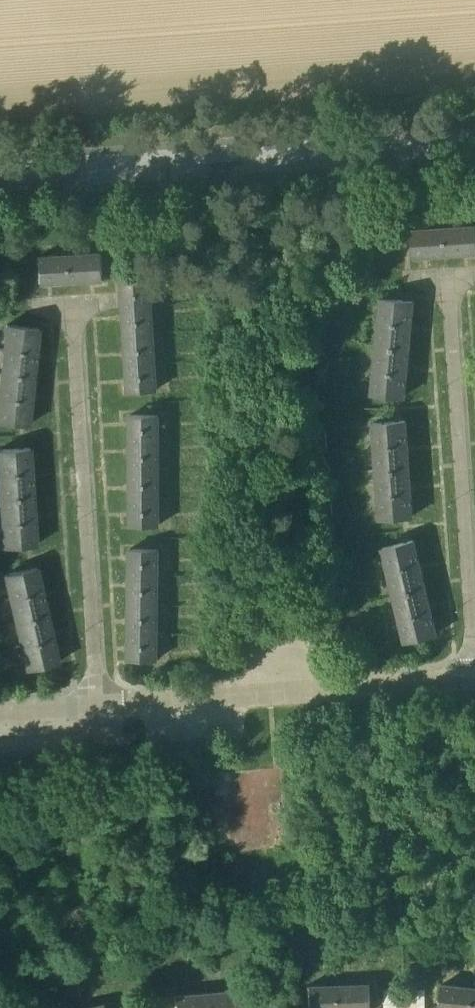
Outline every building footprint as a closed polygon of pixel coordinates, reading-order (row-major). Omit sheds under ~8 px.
[(408,233),(409,262),(474,260),(474,232),(408,233)] [(102,285),(102,256),(31,258),(31,286),(102,285)] [(156,395),(150,283),(114,285),(119,397),(156,395)] [(373,303),(364,402),(406,406),(415,307),(373,303)] [(29,431),(38,332),(0,328),(0,428),(29,431)] [(157,531),(158,417),(120,416),(119,531),(157,531)] [(414,523),(408,427),(365,429),(371,526),(414,523)] [(31,452),(0,454),(0,550),(36,548),(31,452)] [(434,638),(415,547),(375,555),(394,646),(434,638)] [(159,663),(159,551),(120,551),(120,663),(159,663)] [(38,571),(0,579),(0,592),(16,671),(57,663),(38,571)] [(297,981),(298,1007),(362,1007),(361,979),(297,981)] [(424,1007),(424,990),(383,989),(382,1007),(424,1007)] [(164,992),(164,1003),(203,1001),(203,991),(164,992)] [(431,992),(429,1007),(474,1007),(474,998),(431,992)]
